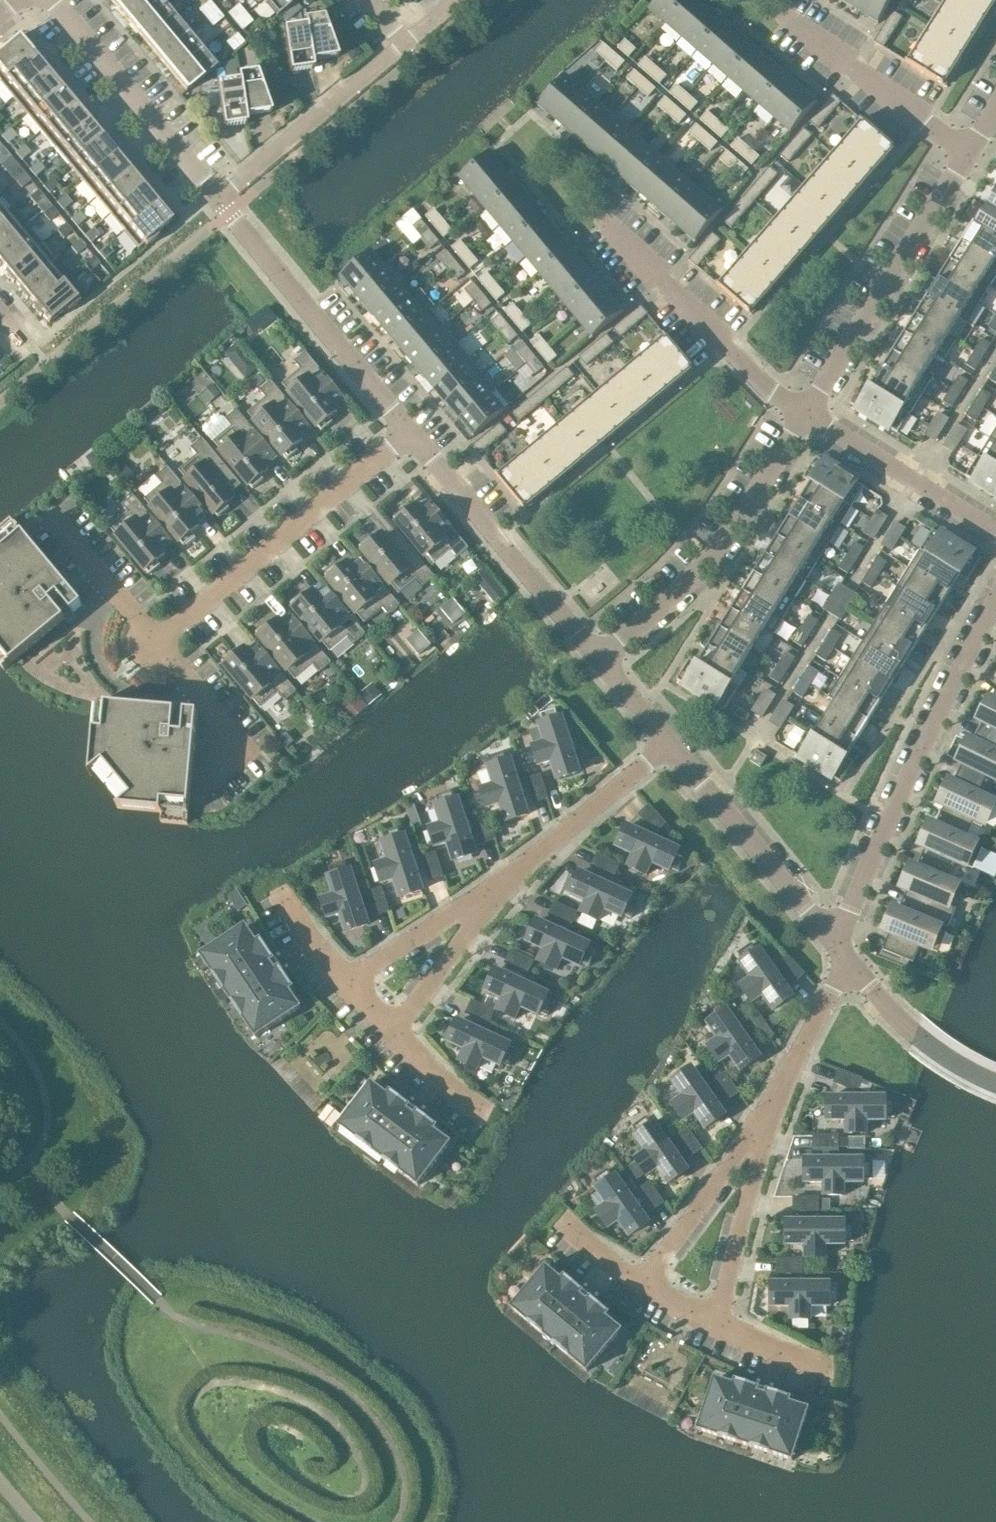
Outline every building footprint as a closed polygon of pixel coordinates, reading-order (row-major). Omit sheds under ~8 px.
[(108,2),(109,1),(115,8),(114,9),(114,10),(126,0),(106,0),(108,2)] [(114,10),(122,19),(123,18),(129,25),(128,26),(160,0),(126,0),(114,10)] [(161,0),(160,0),(128,26),(136,35),(137,34),(143,41),(142,42),(142,43),(175,16),(161,0)] [(277,16),(297,0),(264,0),(277,16)] [(650,10),(666,24),(687,0),(658,0),(650,10)] [(697,0),(687,0),(666,24),(682,38),(707,9),(697,0)] [(842,1),(859,11),(867,0),(842,0),(842,1)] [(859,11),(878,23),(892,0),(867,0),(859,11)] [(972,0),(951,0),(934,27),(967,48),(990,11),(972,0)] [(990,11),(995,1),(995,0),(972,0),(990,11)] [(216,9),(209,1),(198,10),(205,18),(216,9)] [(300,9),(295,2),(279,16),(284,22),(300,9)] [(245,13),(238,5),(228,14),(235,22),(245,13)] [(223,18),(216,9),(205,18),(212,27),(223,18)] [(722,22),(707,9),(682,38),(697,51),(722,22)] [(902,18),(893,12),(874,42),(883,48),(902,18)] [(242,31),(252,22),(245,13),(235,22),(242,31)] [(189,33),(175,16),(142,43),(149,52),(151,51),(157,58),(155,59),(156,60),(189,33)] [(311,63),(337,59),(323,18),(303,21),(304,27),(311,63)] [(738,36),(722,22),(697,51),(713,65),(738,36)] [(311,63),(304,27),(283,30),(289,74),(312,70),(311,63)] [(967,48),(934,27),(911,64),(906,61),(905,62),(943,86),(967,48)] [(203,49),(189,33),(156,60),(163,69),(165,67),(170,75),(169,76),(170,76),(203,49)] [(244,43),(237,34),(226,43),(233,52),(244,43)] [(753,49),(738,36),(713,65),(728,78),(753,49)] [(27,43),(25,44),(18,37),(2,50),(0,48),(0,81),(35,52),(27,43)] [(625,40),(618,48),(629,58),(636,50),(625,40)] [(614,53),(603,44),(596,52),(607,62),(614,53)] [(170,76),(177,85),(178,84),(185,93),(217,67),(203,49),(170,76)] [(769,63),(753,49),(728,78),(744,92),(769,63)] [(48,68),(46,70),(41,64),(43,62),(35,52),(0,81),(0,84),(12,99),(49,69),(48,68)] [(617,71),(625,62),(614,53),(607,62),(617,71)] [(656,67),(645,58),(638,66),(649,75),(656,67)] [(784,76),(769,63),(744,92),(759,105),(784,76)] [(649,75),(659,85),(667,76),(656,67),(649,75)] [(62,86),(62,85),(60,87),(55,80),(57,79),(49,69),(12,99),(26,116),(62,86)] [(645,80),(634,71),(627,79),(637,88),(645,80)] [(245,118),(270,114),(256,73),(237,76),(238,82),(245,118)] [(581,91),(565,76),(539,105),(556,120),(581,91)] [(800,89),(784,76),(759,105),(775,118),(800,89)] [(648,98),(655,89),(645,80),(637,88),(648,98)] [(245,118),(238,82),(216,86),(223,129),(246,126),(245,118)] [(687,94),(676,85),(669,93),(680,103),(687,94)] [(76,102),(74,103),(68,97),(70,95),(62,86),(26,116),(40,132),(76,102)] [(816,104),(800,89),(775,118),(791,133),(816,104)] [(596,104),(581,91),(556,120),(571,133),(596,104)] [(680,103),(690,112),(698,104),(687,94),(680,103)] [(818,129),(841,102),(833,95),(809,122),(818,129)] [(676,107),(665,97),(658,106),(668,115),(676,107)] [(90,119),(89,118),(88,120),(82,113),(84,112),(76,102),(40,132),(54,149),(90,119)] [(612,118),(596,104),(571,133),(586,147),(612,118)] [(679,124),(686,116),(676,107),(668,115),(679,124)] [(718,121),(707,112),(700,120),(711,129),(718,121)] [(627,131),(612,118),(586,147),(602,160),(627,131)] [(104,135),(103,135),(101,136),(96,130),(98,128),(90,119),(54,149),(68,165),(104,135)] [(865,182),(894,149),(861,120),(860,120),(864,124),(836,157),(865,182)] [(711,129),(721,139),(728,130),(718,121),(711,129)] [(707,134),(696,125),(689,133),(699,142),(707,134)] [(16,136),(10,129),(1,136),(7,144),(16,136)] [(788,163),(812,136),(804,129),(780,156),(788,163)] [(642,144),(627,131),(602,160),(617,173),(642,144)] [(710,152),(717,143),(707,134),(699,142),(710,152)] [(118,152),(117,151),(115,153),(110,147),(112,145),(104,135),(68,165),(81,182),(118,152)] [(749,148),(738,139),(731,147),(741,156),(749,148)] [(658,158),(642,144),(617,173),(633,187),(658,158)] [(30,153),(24,146),(15,153),(21,160),(30,153)] [(741,156),(752,166),(759,157),(749,148),(741,156)] [(131,168),(129,170),(124,163),(126,162),(118,152),(81,182),(95,199),(131,168)] [(737,161),(727,152),(720,160),(730,169),(737,161)] [(503,170),(489,153),(460,178),(474,195),(503,170)] [(17,164),(10,157),(1,164),(7,172),(17,164)] [(865,182),(836,157),(807,190),(836,215),(865,182)] [(674,172),(658,158),(633,187),(648,201),(674,172)] [(741,178),(748,170),(737,161),(730,169),(741,178)] [(44,170),(38,162),(29,170),(35,177),(44,170)] [(731,228),(778,175),(770,167),(723,221),(731,228)] [(143,186),(137,180),(140,178),(131,168),(95,199),(109,215),(145,185),(145,184),(143,186)] [(516,186),(503,170),(474,195),(487,210),(516,186)] [(689,185),(674,172),(648,201),(664,214),(689,185)] [(30,181),(24,174),(15,181),(21,188),(30,181)] [(58,186),(52,179),(43,186),(49,194),(58,186)] [(153,195),(145,185),(109,215),(123,232),(159,202),(159,201),(157,203),(151,196),(153,195)] [(704,199),(689,185),(664,214),(679,228),(704,199)] [(529,201),(516,186),(487,210),(500,226),(529,201)] [(44,197),(38,190),(29,198),(35,205),(44,197)] [(836,215),(807,190),(779,222),(808,248),(836,215)] [(987,207),(995,213),(995,193),(987,207)] [(72,203),(66,195),(56,203),(63,210),(72,203)] [(721,213),(704,199),(679,228),(695,242),(721,213)] [(543,217),(529,201),(500,226),(513,242),(543,217)] [(146,247),(157,237),(155,234),(171,221),(165,213),(167,211),(159,202),(123,232),(137,249),(143,244),(146,247)] [(58,214),(52,207),(43,214),(49,222),(58,214)] [(987,207),(976,224),(973,223),(973,224),(995,239),(995,213),(987,207)] [(443,220),(434,209),(425,217),(435,227),(443,220)] [(28,226),(14,210),(7,216),(0,222),(0,250),(21,233),(20,232),(28,226)] [(85,219),(79,212),(70,219),(76,227),(85,219)] [(556,233),(543,217),(513,242),(526,258),(556,233)] [(430,231),(421,220),(412,227),(422,238),(430,231)] [(435,227),(444,238),(452,231),(443,220),(435,227)] [(808,248),(779,222),(750,255),(779,280),(808,248)] [(72,231),(66,223),(57,231),(63,238),(72,231)] [(973,224),(961,242),(995,264),(995,239),(973,224)] [(0,250),(0,266),(1,266),(6,272),(4,274),(5,274),(41,244),(27,227),(21,233),(0,250)] [(99,236),(93,228),(84,236),(90,243),(99,236)] [(431,249),(439,242),(430,231),(422,238),(431,249)] [(569,249),(556,233),(526,258),(539,274),(569,249)] [(689,260),(697,267),(720,240),(712,233),(689,260)] [(86,247),(79,240),(70,247),(76,255),(86,247)] [(469,252),(460,241),(452,248),(461,259),(469,252)] [(961,242),(950,261),(990,286),(995,277),(995,264),(961,242)] [(55,261),(41,244),(5,274),(13,284),(15,282),(20,289),(18,290),(18,291),(55,261)] [(113,253),(107,245),(98,253),(104,260),(113,253)] [(582,265),(569,249),(539,274),(552,289),(582,265)] [(384,267),(371,252),(341,277),(355,293),(391,264),(390,263),(384,267)] [(456,262),(447,252),(438,259),(447,269),(456,262)] [(461,259),(470,270),(478,262),(469,252),(461,259)] [(779,280),(750,255),(722,288),(717,284),(717,285),(750,314),(779,280)] [(99,264),(93,256),(84,264),(90,271),(99,264)] [(62,282),(49,266),(55,261),(18,291),(26,300),(28,299),(34,305),(32,307),(68,277),(62,282)] [(990,286),(950,261),(938,279),(979,304),(990,286)] [(457,280),(465,273),(456,262),(447,269),(457,280)] [(404,279),(391,264),(355,293),(368,309),(404,279)] [(595,280),(582,265),(552,289),(566,305),(595,280)] [(496,283),(487,273),(478,280),(487,290),(496,283)] [(83,294),(68,277),(32,307),(40,317),(42,315),(49,323),(65,309),(68,312),(79,303),(77,300),(83,294)] [(411,300),(399,286),(405,280),(404,279),(368,309),(381,325),(411,300)] [(979,304),(938,279),(927,297),(967,323),(979,304)] [(608,296),(595,280),(566,305),(578,321),(608,296)] [(482,294),(473,283),(465,290),(474,301),(482,294)] [(487,290),(496,301),(505,294),(496,283),(487,290)] [(483,312),(491,305),(482,294),(474,301),(483,312)] [(622,313),(608,296),(578,321),(592,337),(622,313)] [(967,323),(927,297),(915,316),(956,341),(956,340),(949,335),(959,318),(967,323)] [(424,316),(411,300),(381,325),(394,340),(424,316)] [(522,315),(513,304),(504,311),(513,322),(522,315)] [(620,338),(648,315),(641,306),(613,329),(620,338)] [(268,308),(259,315),(267,324),(276,317),(268,308)] [(509,326),(500,315),(491,322),(500,333),(509,326)] [(513,322),(522,333),(531,326),(522,315),(513,322)] [(443,326),(442,325),(436,330),(424,316),(394,340),(407,356),(443,326)] [(956,341),(915,316),(904,334),(944,359),(956,341)] [(456,342),(443,326),(407,356),(420,372),(456,342)] [(509,344),(518,337),(509,326),(500,333),(509,344)] [(944,359),(904,334),(893,352),(933,378),(933,377),(926,372),(937,355),(944,360),(944,359)] [(548,346),(539,335),(530,342),(539,353),(548,346)] [(586,366),(613,343),(607,335),(579,358),(586,366)] [(659,397),(693,369),(664,335),(663,336),(667,340),(634,368),(659,397)] [(991,345),(982,339),(973,352),(983,358),(991,345)] [(470,358),(469,357),(462,362),(451,348),(457,343),(456,342),(420,372),(434,388),(470,358)] [(258,369),(238,344),(226,354),(246,379),(258,369)] [(535,357),(526,346),(517,353),(526,364),(535,357)] [(539,353),(548,364),(557,357),(548,346),(539,353)] [(282,384),(322,432),(333,422),(329,418),(337,412),(334,408),(345,399),(306,352),(294,362),(300,369),(282,384)] [(933,378),(893,352),(881,371),(921,396),(933,378)] [(983,358),(973,352),(965,365),(975,371),(983,358)] [(535,375),(544,368),(535,357),(526,364),(535,375)] [(483,374),(470,358),(434,388),(447,404),(483,374)] [(519,422),(574,376),(567,368),(512,413),(519,422)] [(659,397),(634,368),(600,396),(625,425),(659,397)] [(921,396),(881,371),(870,388),(863,383),(862,384),(910,414),(921,396)] [(496,390),(483,374),(447,404),(460,419),(496,390)] [(968,382),(959,376),(950,389),(960,395),(968,382)] [(310,428),(271,381),(260,391),(266,398),(248,413),(287,460),(298,451),(295,447),(303,440),(300,437),(310,428)] [(910,414),(862,384),(850,404),(857,409),(856,411),(889,431),(890,429),(898,434),(910,414)] [(210,386),(199,396),(207,405),(218,396),(210,386)] [(960,395),(950,389),(942,402),(952,408),(960,395)] [(503,411),(490,396),(497,391),(496,390),(460,419),(474,436),(503,411)] [(991,396),(982,390),(974,403),(983,409),(991,396)] [(625,425),(600,396),(567,423),(592,453),(625,425)] [(983,409),(974,403),(965,416),(975,422),(983,409)] [(276,457),(237,410),(225,419),(231,427),(213,442),(253,489),(264,480),(260,475),(268,469),(265,465),(276,457)] [(948,420),(939,414),(930,427),(940,433),(948,420)] [(592,453),(567,423),(534,451),(558,481),(592,453)] [(507,432),(500,424),(472,447),(479,455),(507,432)] [(958,444),(966,431),(957,425),(948,438),(958,444)] [(940,433),(930,427),(925,435),(935,441),(940,433)] [(241,485),(202,438),(191,448),(197,455),(179,470),(218,518),(230,508),(226,504),(234,498),(231,494),(241,485)] [(958,444),(948,438),(943,446),(953,452),(958,444)] [(986,461),(979,456),(978,457),(995,468),(995,445),(986,461)] [(558,481),(534,451),(501,479),(497,474),(496,475),(524,509),(558,481)] [(978,457),(966,477),(973,481),(972,484),(995,499),(995,468),(978,457)] [(825,460),(824,462),(816,458),(804,478),(852,507),(864,487),(857,483),(858,480),(825,460)] [(125,467),(117,473),(126,484),(134,478),(125,467)] [(207,514),(168,467),(156,477),(162,484),(144,499),(184,546),(195,537),(192,533),(199,526),(196,522),(207,514)] [(852,507),(804,478),(803,478),(811,483),(800,500),(840,525),(852,507)] [(172,542),(133,496),(122,505),(128,513),(110,528),(149,575),(161,566),(157,561),(165,555),(162,551),(172,542)] [(840,525),(800,500),(788,519),(829,544),(840,525)] [(469,549),(430,502),(419,511),(416,507),(409,513),(405,509),(394,518),(433,566),(451,551),(457,558),(469,549)] [(881,526),(887,518),(877,512),(872,520),(881,526)] [(11,519),(0,528),(0,665),(4,670),(65,619),(62,616),(69,610),(72,613),(82,605),(11,519)] [(829,544),(788,519),(777,537),(817,562),(829,544)] [(881,526),(872,520),(864,533),(873,539),(881,526)] [(899,537),(904,529),(895,523),(890,531),(899,537)] [(435,577),(396,530),(385,539),(382,536),(374,542),(371,538),(359,547),(399,594),(417,579),(423,587),(435,577)] [(941,533),(940,535),(932,530),(920,550),(968,580),(980,560),(973,556),(974,553),(941,533)] [(899,537),(890,531),(882,544),(891,550),(899,537)] [(817,562),(777,537),(765,555),(806,581),(817,562)] [(856,561),(864,548),(855,542),(847,555),(856,561)] [(968,580),(920,550),(908,569),(949,594),(960,576),(967,581),(968,580)] [(806,581),(765,555),(754,574),(794,599),(806,581)] [(856,561),(847,555),(838,568),(848,574),(856,561)] [(887,563),(878,557),(870,570),(879,576),(887,563)] [(400,606),(361,559),(351,568),(348,564),(340,571),(336,566),(325,576),(364,623),(382,608),(389,615),(400,606)] [(949,594),(908,569),(897,587),(937,612),(949,594)] [(879,576),(870,570),(862,583),(871,589),(879,576)] [(794,599),(754,574),(742,592),(775,613),(786,595),(794,600),(794,599)] [(848,589),(839,583),(831,596),(840,602),(848,589)] [(937,612),(897,587),(904,592),(893,609),(886,604),(885,605),(926,630),(937,612)] [(366,634),(327,588),(316,596),(313,593),(305,599),(302,595),(291,604),(330,652),(348,637),(354,644),(366,634)] [(849,608),(857,595),(848,589),(840,602),(849,608)] [(464,592),(454,601),(461,610),(471,602),(464,592)] [(775,613),(742,592),(731,610),(764,631),(775,613)] [(840,602),(831,596),(822,609),(832,615),(840,602)] [(849,608),(840,602),(832,615),(841,621),(849,608)] [(926,630),(885,605),(874,623),(914,649),(926,630)] [(764,631),(731,610),(720,628),(753,649),(764,631)] [(810,634),(818,621),(809,615),(801,628),(810,634)] [(331,663),(292,616),(282,625),(279,621),(271,628),(267,624),(256,633),(295,680),(313,665),(320,673),(331,663)] [(914,649),(874,623),(863,642),(903,667),(914,649)] [(753,649),(720,628),(708,647),(741,667),(753,649)] [(810,634),(801,628),(793,641),(802,647),(810,634)] [(841,636),(832,630),(824,643),(833,649),(841,636)] [(903,667),(863,642),(851,660),(891,685),(903,667)] [(833,649),(824,643),(816,656),(825,662),(833,649)] [(297,692),(258,645),(247,654),(244,650),(237,657),(233,652),(222,662),(261,709),(279,694),(285,701),(297,692)] [(741,667),(708,647),(697,664),(690,660),(689,661),(737,691),(738,690),(730,685),(741,667)] [(787,671),(795,658),(786,652),(778,665),(787,671)] [(891,685),(851,660),(840,678),(880,704),(891,685)] [(737,691),(689,661),(677,680),(684,685),(683,687),(716,708),(717,706),(725,710),(737,691)] [(787,671),(778,665),(770,678),(779,684),(787,671)] [(810,685),(818,672),(809,666),(801,679),(810,685)] [(880,704),(840,678),(828,697),(869,722),(880,704)] [(810,685),(801,679),(793,692),(802,698),(810,685)] [(372,685),(360,695),(369,707),(382,696),(372,685)] [(767,709),(775,696),(765,690),(757,704),(767,709)] [(869,722),(828,697),(835,702),(824,719),(857,740),(869,722)] [(975,739),(995,749),(995,703),(989,699),(979,720),(984,722),(975,739)] [(357,701),(346,710),(355,721),(366,711),(357,701)] [(785,721),(793,707),(783,701),(775,714),(785,721)] [(175,711),(96,704),(90,775),(96,769),(124,802),(117,808),(117,807),(117,808),(161,812),(160,822),(187,824),(197,713),(184,712),(184,716),(174,715),(175,711)] [(767,709),(757,704),(752,711),(762,717),(767,709)] [(533,746),(539,766),(551,762),(557,779),(580,772),(562,718),(558,719),(555,710),(540,715),(543,724),(539,725),(545,742),(533,746)] [(785,721),(775,714),(770,723),(780,729),(785,721)] [(857,740),(824,719),(813,737),(806,732),(805,733),(853,763),(853,762),(846,758),(857,740)] [(286,733),(280,738),(288,748),(294,743),(286,733)] [(853,763),(805,733),(793,753),(800,758),(799,760),(832,780),(833,778),(841,783),(853,763)] [(968,741),(958,761),(964,764),(956,780),(985,795),(993,778),(995,779),(995,754),(968,741)] [(756,751),(750,761),(760,767),(766,757),(756,751)] [(528,815),(511,760),(507,762),(504,753),(489,758),(492,767),(488,768),(494,785),(481,789),(488,809),(500,805),(506,822),(528,815)] [(548,799),(540,775),(527,780),(534,804),(548,799)] [(994,804),(948,782),(939,803),(944,805),(936,822),(966,836),(974,820),(985,825),(994,804)] [(476,854),(458,799),(455,801),(452,792),(436,797),(439,806),(436,807),(441,824),(429,828),(435,848),(448,844),(453,861),(476,854)] [(655,834),(666,824),(649,806),(638,815),(655,834)] [(982,848),(929,824),(920,845),(925,848),(918,864),(948,878),(955,861),(973,869),(982,848)] [(678,872),(685,857),(677,853),(678,850),(627,826),(617,847),(633,855),(627,867),(647,875),(652,864),(668,871),(670,868),(678,872)] [(405,836),(401,837),(398,828),(383,833),(386,842),(384,849),(388,861),(375,865),(382,885),(394,881),(400,898),(422,890),(405,836)] [(443,877),(435,853),(421,857),(429,881),(443,877)] [(620,865),(597,854),(591,867),(614,878),(620,865)] [(346,932),(368,925),(351,871),(347,872),(344,863),(329,868),(332,877),(328,878),(334,895),(322,899),(328,919),(340,915),(346,932)] [(957,887),(911,867),(902,888),(907,890),(899,907),(947,927),(956,909),(949,906),(957,887)] [(631,896),(579,872),(569,893),(586,901),(580,913),(599,922),(605,910),(621,918),(623,914),(631,918),(638,903),(629,899),(631,896)] [(389,912),(381,888),(368,893),(375,917),(389,912)] [(577,913),(555,903),(548,916),(571,926),(577,913)] [(946,931),(893,909),(884,930),(889,933),(882,950),(913,962),(920,945),(938,952),(946,931)] [(589,945),(537,921),(527,942),(543,950),(538,962),(557,970),(562,959),(579,966),(580,963),(589,967),(596,952),(587,948),(589,945)] [(273,959),(261,941),(257,943),(246,926),(201,956),(232,1003),(246,994),(238,983),(273,959)] [(752,1003),(763,996),(773,1010),(793,997),(760,950),(757,952),(751,944),(738,954),(744,961),(741,964),(751,978),(740,986),(752,1003)] [(505,964),(528,975),(534,962),(511,951),(505,964)] [(804,974),(787,956),(777,966),(794,984),(804,974)] [(281,970),(273,959),(238,983),(246,994),(281,970)] [(256,1039),(301,1008),(289,991),(293,989),(281,970),(246,994),(232,1003),(256,1039)] [(538,1015),(539,1012),(548,1016),(555,1001),(546,997),(548,994),(496,970),(486,991),(502,999),(497,1011),(516,1020),(521,1008),(538,1015)] [(494,1011),(472,1001),(466,1014),(488,1024),(494,1011)] [(740,1071),(760,1057),(727,1010),(724,1013),(719,1005),(705,1014),(711,1022),(708,1024),(718,1039),(707,1046),(720,1063),(730,1056),(740,1071)] [(761,1043),(773,1034),(759,1013),(746,1022),(761,1043)] [(510,1045),(458,1021),(448,1042),(464,1050),(459,1061),(478,1070),(483,1059),(499,1066),(501,1063),(510,1067),(517,1052),(508,1048),(510,1045)] [(683,1097),(672,1104),(684,1121),(695,1114),(705,1129),(725,1115),(692,1068),(672,1082),(683,1097)] [(862,1079),(839,1070),(834,1083),(857,1092),(862,1079)] [(738,1093),(724,1073),(714,1081),(728,1102),(738,1093)] [(388,1096),(372,1084),(339,1127),(384,1160),(394,1147),(383,1140),(409,1106),(391,1093),(388,1096)] [(885,1097),(828,1097),(828,1121),(846,1121),(846,1134),(867,1134),(867,1121),(885,1121),(885,1117),(894,1117),(894,1101),(885,1101),(885,1097)] [(419,1114),(409,1106),(383,1140),(394,1147),(419,1114)] [(437,1127),(419,1114),(394,1147),(384,1160),(418,1187),(451,1143),(434,1131),(437,1127)] [(635,1159),(647,1176),(658,1169),(668,1184),(687,1170),(655,1123),(652,1125),(646,1118),(633,1127),(638,1135),(635,1137),(646,1152),(635,1159)] [(702,1149),(688,1129),(676,1137),(690,1158),(702,1149)] [(838,1135),(813,1135),(813,1150),(838,1150),(838,1135)] [(844,1196),(844,1183),(862,1183),(862,1179),(872,1179),(872,1163),(862,1163),(862,1159),(805,1159),(805,1183),(823,1183),(823,1196),(844,1196)] [(629,1236),(648,1222),(616,1176),(613,1178),(607,1170),(594,1179),(599,1187),(596,1189),(607,1204),(596,1211),(608,1229),(619,1221),(629,1236)] [(664,1203),(650,1182),(638,1191),(652,1211),(664,1203)] [(818,1197),(793,1197),(793,1212),(818,1212),(818,1197)] [(825,1257),(826,1245),(844,1245),(844,1241),(853,1241),(853,1225),(844,1225),(844,1221),(787,1221),(787,1245),(805,1245),(805,1258),(825,1257)] [(777,1259),(777,1274),(802,1274),(802,1259),(777,1259)] [(561,1280),(546,1267),(511,1309),(554,1344),(564,1332),(554,1323),(582,1291),(564,1277),(561,1280)] [(838,1303),(838,1287),(829,1287),(829,1283),(772,1283),(772,1307),(790,1307),(790,1320),(811,1320),(811,1307),(829,1307),(829,1303),(838,1303)] [(592,1300),(582,1291),(554,1323),(564,1332),(592,1300)] [(587,1372),(622,1331),(606,1318),(609,1314),(592,1300),(564,1332),(554,1344),(587,1372)] [(617,1359),(607,1371),(613,1376),(624,1364),(617,1359)] [(757,1388),(735,1381),(734,1385),(715,1379),(698,1430),(751,1447),(756,1432),(744,1428),(757,1388)] [(769,1392),(757,1388),(744,1428),(756,1432),(769,1392)] [(809,1409),(789,1403),(791,1399),(769,1392),(756,1432),(751,1447),(792,1461),(809,1409)]
